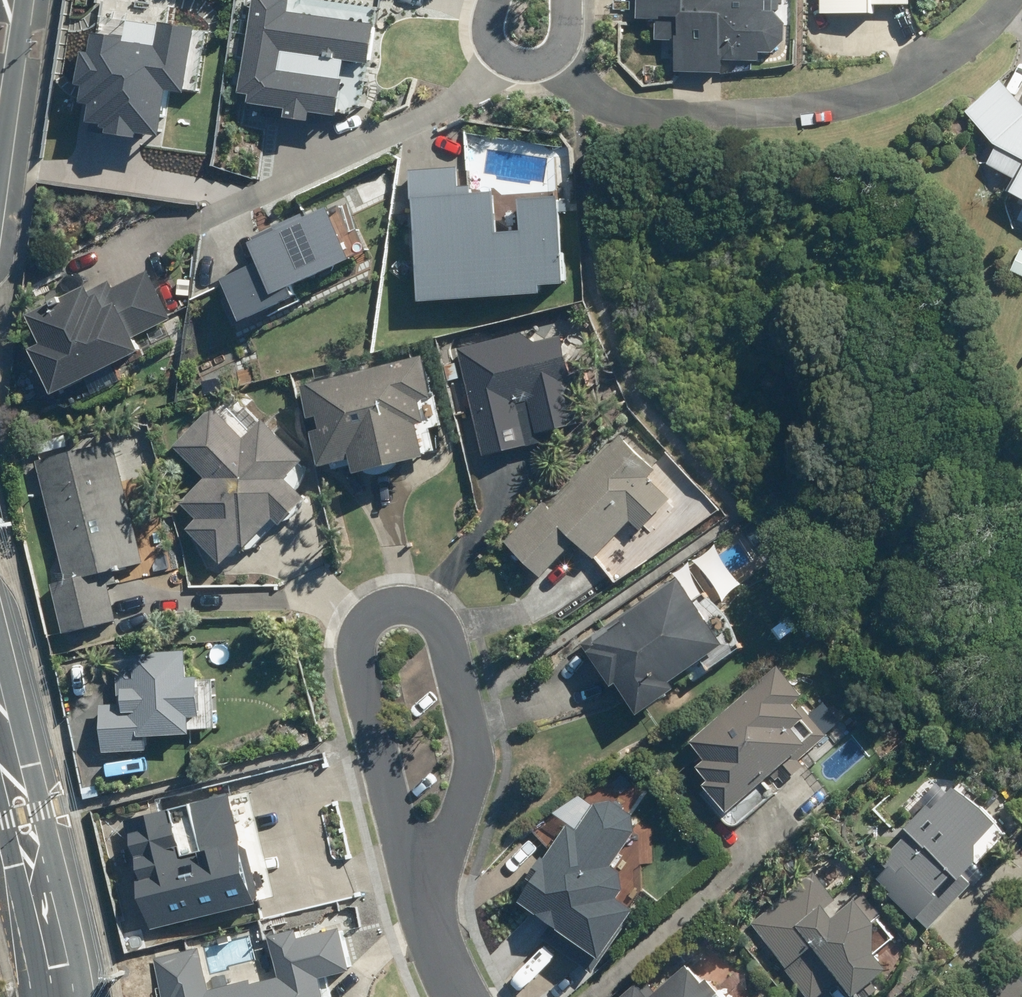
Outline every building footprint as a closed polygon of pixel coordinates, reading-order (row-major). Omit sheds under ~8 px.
[(296,12),(297,0),(259,0),(250,97),(260,98),(259,107),(300,111),(299,121),(325,124),(326,114),(354,117),(359,64),(384,66),(388,22),(296,12)] [(680,70),(725,70),(726,58),(762,58),(763,50),(777,49),(789,37),(789,20),(776,9),(777,0),(642,0),(642,17),(659,17),(658,38),(681,39),(680,70)] [(826,11),(875,11),(876,2),(914,2),(914,0),(826,0),(826,11)] [(100,126),(122,127),(122,135),(152,138),(153,130),(177,132),(180,91),(205,93),(210,28),(171,25),(104,19),(101,56),(91,55),(88,84),(96,84),(94,105),(102,106),(100,126)] [(1007,205),(1019,234),(1021,228),(1021,96),(1006,79),(970,112),(1003,147),(994,165),(1021,178),(1007,205)] [(556,294),(556,287),(578,285),(570,197),(529,201),(531,229),(507,231),(504,193),(470,196),(468,167),(417,171),(428,304),(556,294)] [(218,279),(236,320),(292,295),(288,286),(347,259),(323,208),(245,243),(254,263),(218,279)] [(1013,271),(1021,275),(1021,251),(1013,271)] [(48,341),(35,348),(56,390),(145,347),(138,334),(172,317),(150,270),(115,288),(112,282),(93,289),(91,284),(34,314),(48,341)] [(462,347),(486,453),(544,439),(542,429),(587,419),(580,388),(589,386),(583,359),(572,361),(565,333),(539,339),(526,332),(462,347)] [(388,351),(377,353),(379,364),(390,361),(388,351)] [(426,353),(306,383),(327,464),(356,457),(359,470),(431,451),(424,422),(432,420),(426,397),(436,394),(426,353)] [(177,446),(210,478),(186,503),(201,517),(189,529),(226,563),(245,542),(249,546),(278,517),(284,524),(310,496),(289,478),(308,457),(266,417),(248,436),(215,406),(177,446)] [(66,434),(37,441),(40,453),(68,447),(66,434)] [(650,475),(657,469),(624,436),(553,508),(547,502),(509,540),(544,574),(578,540),(596,558),(635,518),(643,527),(672,497),(650,475)] [(115,440),(37,460),(69,580),(52,585),(65,632),(118,618),(106,570),(147,560),(115,440)] [(681,536),(695,527),(689,520),(676,529),(681,536)] [(589,644),(624,694),(628,692),(642,711),(679,685),(675,679),(729,642),(684,577),(589,644)] [(119,667),(119,705),(103,705),(104,750),(147,749),(147,734),(195,733),(194,716),(204,715),(203,674),(191,674),(191,649),(136,651),(136,667),(119,667)] [(782,665),(695,740),(709,758),(702,764),(715,779),(710,783),(744,822),(782,790),(775,782),(829,735),(800,702),(807,695),(782,665)] [(891,869),(883,878),(934,926),(972,884),(967,879),(982,861),(983,843),(1000,826),(957,786),(935,809),(931,806),(911,829),(914,832),(884,863),(891,869)] [(176,808),(126,820),(154,929),(260,902),(234,793),(196,802),(209,851),(187,856),(176,808)] [(607,958),(602,955),(637,908),(623,897),(629,889),(627,873),(617,865),(638,832),(635,815),(616,800),(599,802),(578,830),(571,825),(546,859),(543,857),(530,875),(536,880),(522,899),(556,924),(547,936),(596,972),(607,958)] [(815,996),(820,996),(845,977),(860,995),(893,968),(880,952),(880,923),(877,919),(882,914),(865,894),(838,916),(831,907),(840,901),(816,872),(754,923),(815,996)] [(132,930),(128,914),(119,916),(123,932),(132,930)] [(165,987),(159,988),(161,996),(337,996),(333,979),(366,972),(356,930),(314,940),(312,930),(280,938),(288,974),(215,992),(205,949),(158,960),(165,987)] [(714,979),(708,984),(691,966),(660,993),(650,982),(633,996),(729,996),(714,979)]
